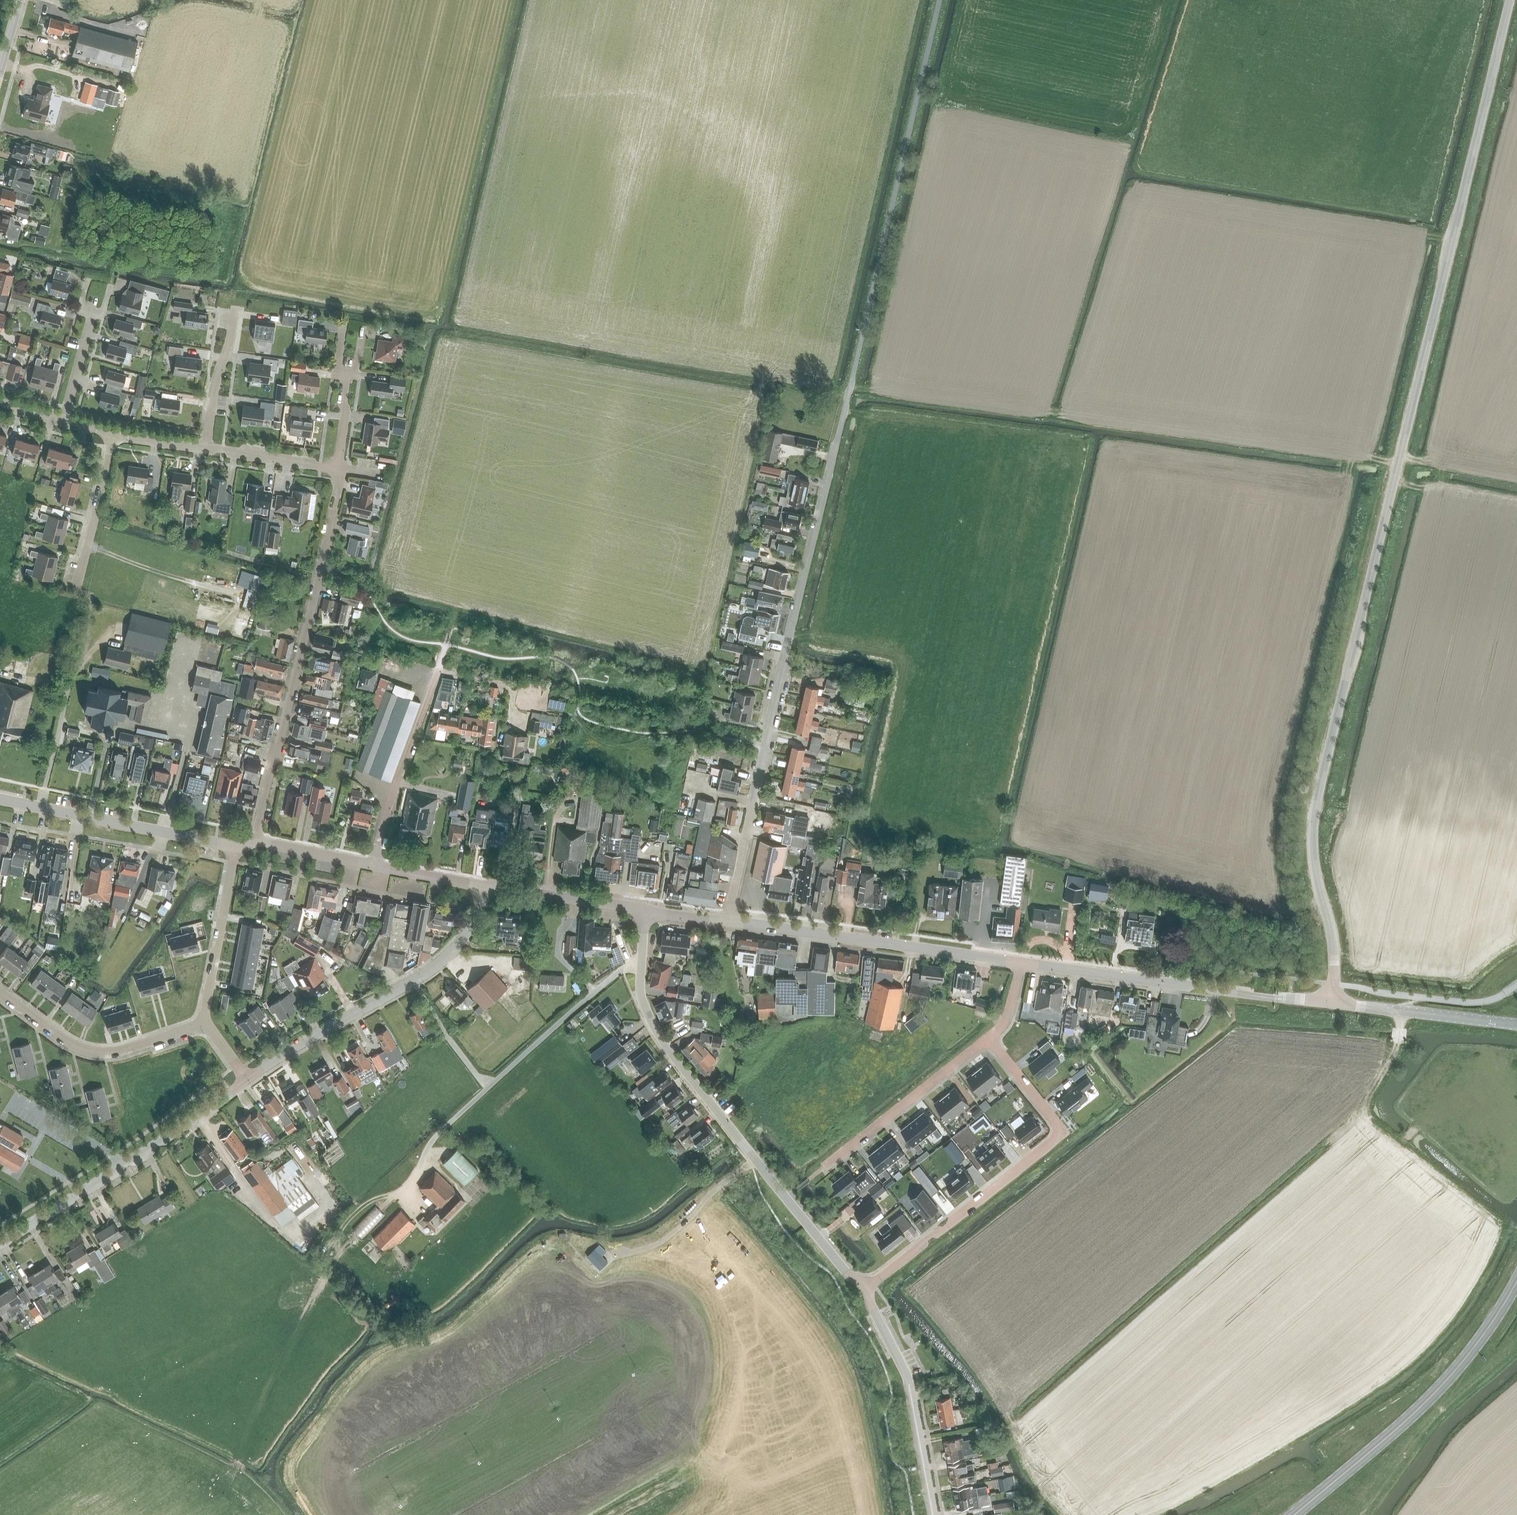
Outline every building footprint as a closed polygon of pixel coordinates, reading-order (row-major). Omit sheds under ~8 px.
[(130,70),(138,42),(80,26),(76,25),(65,22),(50,18),(47,31),(61,35),(62,30),(74,33),(78,34),(72,55),(130,70)] [(85,82),(79,102),(91,105),(94,97),(97,85),(85,82)] [(40,120),(44,121),(49,105),(47,104),(52,88),(38,85),(34,100),(28,99),(23,116),(33,118),(33,120),(38,121),(40,120)] [(121,92),(108,88),(105,100),(104,103),(117,106),(121,92)] [(31,143),(30,146),(16,142),(12,155),(27,160),(29,152),(51,158),(54,149),(31,143)] [(66,152),(60,150),(58,158),(64,160),(66,152)] [(31,170),(23,168),(10,164),(6,175),(11,176),(10,179),(8,186),(31,193),(34,180),(29,179),(31,170)] [(60,187),(52,184),(48,196),(56,199),(60,187)] [(25,201),(25,202),(33,204),(36,195),(14,189),(13,192),(3,189),(0,199),(0,202),(13,206),(15,198),(25,201)] [(29,211),(18,208),(16,214),(27,218),(29,211)] [(6,232),(7,229),(19,232),(21,226),(13,224),(14,220),(12,217),(2,214),(2,217),(0,217),(0,230),(6,232)] [(45,237),(35,236),(34,243),(44,245),(45,237)] [(3,310),(13,275),(7,274),(10,265),(0,262),(0,309),(3,310)] [(66,277),(59,275),(54,274),(49,292),(66,297),(69,284),(65,283),(66,277)] [(160,293),(158,297),(166,300),(169,290),(161,288),(160,293)] [(138,314),(143,293),(127,289),(125,297),(122,296),(118,309),(138,314)] [(31,297),(11,292),(9,301),(29,306),(31,297)] [(205,329),(208,313),(191,311),(192,304),(176,301),(175,309),(187,310),(185,326),(205,329)] [(57,328),(61,316),(55,314),(50,306),(37,302),(34,314),(41,316),(39,323),(57,328)] [(295,326),(297,318),(298,311),(284,309),(283,316),(282,324),(295,326)] [(129,337),(132,326),(140,328),(142,321),(127,317),(125,322),(116,319),(112,332),(129,337)] [(324,343),(326,330),(312,328),(313,322),(299,319),(297,333),(306,334),(305,341),(324,343)] [(10,321),(11,331),(20,330),(19,322),(16,322),(16,320),(10,321)] [(272,342),(275,323),(256,320),(253,339),(259,340),(258,344),(266,345),(266,341),(272,342)] [(405,349),(407,336),(394,334),(392,342),(378,340),(377,352),(375,351),(374,360),(383,361),(383,360),(394,362),(397,348),(405,349)] [(33,339),(20,335),(16,347),(30,351),(33,339)] [(122,361),(125,352),(136,355),(138,346),(120,341),(118,346),(109,344),(105,356),(122,361)] [(14,356),(17,347),(10,346),(7,359),(11,360),(12,356),(14,356)] [(199,376),(201,359),(182,356),(183,348),(169,346),(168,354),(176,355),(173,374),(187,376),(187,374),(199,376)] [(41,387),(46,368),(40,366),(42,359),(37,357),(35,365),(34,365),(29,384),(41,387)] [(247,379),(268,382),(269,370),(276,371),(278,360),(264,358),(263,365),(250,363),(247,379)] [(17,381),(22,366),(10,363),(6,362),(2,377),(6,378),(17,381)] [(58,371),(60,364),(55,362),(53,370),(46,368),(41,387),(53,391),(58,371)] [(306,364),(291,362),(290,370),(304,372),(306,364)] [(122,386),(125,375),(108,370),(104,381),(108,382),(106,388),(121,392),(122,386)] [(317,392),(319,378),(307,376),(308,374),(299,373),(299,375),(292,374),(291,380),(298,381),(297,391),(305,392),(305,391),(317,392)] [(403,391),(405,378),(392,376),(391,383),(372,381),(370,394),(390,397),(391,389),(403,391)] [(138,381),(136,388),(144,389),(145,382),(138,381)] [(121,392),(106,388),(105,393),(101,392),(98,404),(116,408),(118,403),(123,405),(126,393),(121,392)] [(155,390),(145,389),(143,397),(153,399),(155,390)] [(286,392),(276,391),(275,399),(284,401),(286,392)] [(178,413),(179,401),(176,401),(177,395),(162,393),(161,399),(161,400),(155,399),(154,409),(159,410),(159,411),(178,413)] [(273,420),(275,404),(261,402),(260,408),(243,406),(241,427),(242,422),(261,425),(262,418),(273,420)] [(310,437),(313,420),(306,419),(308,408),(292,406),(290,418),(292,418),(289,433),(310,437)] [(387,430),(389,420),(374,418),(373,424),(366,423),(363,442),(377,444),(377,440),(387,441),(389,430),(387,430)] [(403,435),(405,420),(393,418),(391,433),(403,435)] [(816,450),(818,441),(769,430),(763,458),(776,461),(781,442),(816,450)] [(23,457),(28,439),(23,438),(23,440),(16,438),(10,461),(14,462),(16,455),(23,457)] [(35,460),(39,445),(32,443),(33,441),(28,439),(23,457),(35,460)] [(56,466),(61,448),(56,447),(56,449),(49,447),(44,463),(56,466)] [(69,464),(71,456),(72,451),(61,448),(56,466),(67,469),(68,469),(69,464)] [(69,464),(73,465),(75,465),(77,457),(71,456),(69,464)] [(39,464),(33,463),(31,471),(37,472),(39,464)] [(71,473),(73,465),(69,464),(68,469),(67,469),(65,477),(77,481),(78,475),(71,473)] [(151,491),(153,477),(147,476),(148,468),(129,465),(126,480),(145,483),(144,490),(151,491)] [(780,477),(781,470),(761,466),(760,473),(780,477)] [(189,489),(191,475),(173,472),(171,486),(172,486),(170,496),(178,497),(180,487),(189,489)] [(788,489),(788,490),(806,494),(809,481),(795,478),(796,475),(790,474),(788,481),(791,482),(789,489),(788,489)] [(49,486),(50,480),(42,477),(40,483),(49,486)] [(81,482),(77,481),(65,477),(63,477),(60,489),(78,494),(81,482)] [(230,513),(232,499),(224,498),(227,480),(212,478),(208,500),(214,501),(212,511),(230,513)] [(766,484),(757,482),(755,492),(764,494),(766,484)] [(267,515),(271,491),(263,490),(263,486),(248,484),(244,511),(267,515)] [(367,518),(368,514),(369,515),(372,502),(371,501),(375,488),(363,485),(361,494),(364,495),(363,499),(353,497),(350,510),(359,512),(358,516),(367,518)] [(76,498),(78,494),(60,489),(57,500),(72,504),(74,497),(76,498)] [(803,507),(806,494),(788,490),(786,497),(780,496),(779,503),(789,506),(790,503),(803,507)] [(309,509),(309,503),(307,503),(309,493),(294,491),(293,499),(290,499),(290,497),(277,495),(275,510),(291,512),(290,516),(290,517),(291,517),(291,518),(292,519),(292,520),(293,521),(294,522),(295,523),(299,524),(300,524),(301,523),(302,522),(303,522),(304,521),(304,520),(305,519),(306,519),(307,508),(309,509)] [(195,495),(186,494),(184,511),(193,512),(195,495)] [(801,515),(787,512),(782,511),(779,521),(765,518),(763,527),(779,530),(781,524),(798,528),(801,515)] [(65,532),(68,520),(48,515),(41,513),(39,518),(47,520),(45,526),(65,532)] [(255,545),(263,546),(268,518),(260,516),(255,545)] [(191,533),(193,518),(186,517),(184,532),(191,533)] [(367,537),(369,528),(347,523),(345,532),(354,534),(353,538),(350,537),(347,552),(365,556),(367,547),(363,547),(365,540),(363,540),(364,536),(367,537)] [(62,544),(65,532),(45,526),(43,533),(36,531),(34,536),(42,538),(62,544)] [(277,546),(279,532),(269,531),(267,545),(277,546)] [(793,553),(795,544),(791,543),(792,536),(778,533),(776,539),(773,538),(770,547),(777,549),(793,553)] [(745,540),(742,553),(757,557),(760,544),(745,540)] [(31,550),(34,551),(36,544),(22,541),(20,547),(31,550)] [(278,549),(266,547),(265,554),(277,556),(278,549)] [(38,552),(34,551),(31,550),(29,555),(37,557),(35,564),(55,569),(58,557),(38,552)] [(51,581),(55,569),(35,564),(33,570),(26,568),(24,574),(32,576),(51,581)] [(785,589),(788,573),(777,570),(769,569),(766,584),(773,586),(785,589)] [(257,591),(262,577),(241,571),(237,585),(247,588),(257,591)] [(762,589),(764,583),(750,580),(748,586),(762,589)] [(242,606),(257,610),(262,592),(257,591),(247,588),(242,606)] [(357,606),(360,593),(342,589),(339,600),(340,600),(339,602),(336,601),(324,598),(321,609),(333,611),(331,619),(344,622),(348,604),(357,606)] [(780,609),(783,596),(759,590),(757,599),(747,597),(745,606),(757,608),(758,604),(780,609)] [(779,615),(768,612),(757,610),(756,618),(747,616),(744,618),(742,624),(739,637),(755,640),(758,628),(758,625),(764,626),(764,628),(775,630),(779,615)] [(163,653),(171,623),(132,613),(124,642),(125,643),(123,650),(108,647),(104,663),(127,669),(131,653),(156,660),(158,651),(163,653)] [(270,630),(273,616),(261,613),(258,627),(270,630)] [(325,635),(325,636),(316,634),(316,633),(313,645),(330,649),(331,646),(334,646),(336,638),(325,635)] [(55,643),(38,637),(34,648),(51,654),(55,643)] [(289,661),(294,640),(285,638),(280,637),(280,639),(276,638),(274,646),(278,647),(276,657),(280,658),(289,661)] [(744,646),(730,642),(728,650),(742,653),(744,646)] [(347,653),(333,650),(331,658),(345,661),(347,653)] [(761,670),(764,658),(744,654),(741,666),(761,670)] [(341,663),(335,661),(311,655),(308,667),(322,670),(321,676),(338,680),(339,673),(338,673),(341,663)] [(285,675),(287,666),(269,662),(269,660),(257,657),(254,668),(272,672),(271,675),(281,677),(282,675),(285,675)] [(235,684),(220,681),(222,671),(197,665),(195,675),(191,690),(199,692),(197,700),(200,705),(208,706),(197,752),(211,755),(218,757),(223,736),(221,736),(226,713),(229,714),(233,694),(232,694),(235,684)] [(254,669),(243,666),(242,673),(252,675),(254,669)] [(758,683),(761,670),(741,666),(739,676),(733,674),(732,680),(738,681),(739,679),(758,683)] [(107,678),(109,670),(93,667),(91,675),(107,678)] [(357,685),(372,689),(376,673),(363,670),(361,680),(359,679),(357,685)] [(331,697),(333,690),(329,689),(332,679),(316,676),(316,677),(306,675),(304,682),(313,684),(312,687),(323,690),(321,695),(331,697)] [(279,700),(282,686),(242,676),(238,695),(252,699),(254,693),(265,695),(265,696),(279,700)] [(386,689),(392,691),(395,684),(392,681),(389,680),(381,677),(371,706),(379,709),(386,689)] [(452,694),(454,679),(443,677),(438,692),(452,694)] [(33,691),(0,682),(0,741),(2,731),(21,736),(33,691)] [(836,693),(838,687),(826,684),(824,690),(836,693)] [(824,701),(825,697),(817,695),(819,688),(807,685),(804,696),(824,701)] [(503,698),(504,689),(498,688),(499,687),(492,686),(490,696),(503,698)] [(145,722),(151,696),(122,690),(122,692),(98,687),(97,691),(89,689),(84,711),(88,712),(87,718),(91,718),(90,724),(94,725),(94,728),(95,730),(105,732),(105,734),(112,735),(113,728),(112,728),(113,723),(117,724),(118,718),(122,719),(126,702),(132,703),(129,719),(145,722)] [(421,702),(392,691),(386,689),(379,709),(357,768),(391,781),(421,702)] [(753,708),(755,695),(736,691),(733,704),(753,708)] [(331,708),(333,700),(302,693),(300,700),(331,708)] [(824,705),(824,701),(804,696),(801,709),(814,711),(816,703),(824,705)] [(321,719),(322,713),(327,715),(328,710),(299,703),(297,714),(311,717),(309,725),(325,729),(327,721),(321,719)] [(750,720),(753,708),(733,704),(731,713),(725,712),(724,717),(730,718),(730,716),(750,720)] [(332,708),(330,713),(339,717),(342,711),(332,708)] [(812,720),(814,711),(801,709),(799,721),(819,725),(820,722),(812,720)] [(448,718),(448,714),(433,711),(430,730),(427,730),(425,736),(436,738),(438,728),(446,730),(448,718)] [(538,732),(540,726),(551,728),(554,716),(533,712),(531,718),(529,730),(538,732)] [(245,716),(234,713),(232,720),(243,723),(245,716)] [(470,734),(472,718),(448,714),(448,718),(446,730),(470,734)] [(472,718),(470,734),(481,735),(480,743),(491,745),(495,716),(484,714),(483,720),(472,718)] [(272,731),(274,721),(265,719),(261,718),(260,721),(256,720),(256,719),(249,717),(247,725),(272,731)] [(827,727),(819,725),(799,721),(796,732),(808,735),(810,728),(818,729),(818,731),(826,733),(827,727)] [(326,730),(311,727),(312,726),(294,722),(292,734),(296,735),(295,738),(308,741),(308,740),(316,741),(316,739),(321,740),(321,739),(324,740),(326,730)] [(272,731),(247,725),(241,724),(239,732),(245,733),(257,736),(256,738),(260,739),(260,740),(269,742),(272,731)] [(79,736),(80,730),(68,727),(66,734),(79,736)] [(134,734),(120,731),(118,742),(131,745),(134,734)] [(239,735),(228,732),(226,739),(237,742),(239,735)] [(528,763),(530,753),(524,752),(527,737),(506,733),(502,759),(523,762),(528,763)] [(812,736),(811,743),(821,745),(822,738),(812,736)] [(152,749),(153,739),(145,737),(143,747),(152,749)] [(333,743),(321,740),(316,739),(316,741),(314,747),(331,751),(333,743)] [(859,753),(862,742),(853,741),(851,751),(859,753)] [(93,751),(95,743),(88,742),(86,750),(75,747),(70,766),(89,770),(93,751)] [(328,763),(331,752),(310,747),(290,742),(287,754),(297,756),(296,759),(307,761),(308,755),(319,758),(318,761),(328,763)] [(811,743),(809,750),(819,752),(821,745),(811,743)] [(811,761),(811,758),(804,756),(805,749),(793,746),(790,757),(810,762),(811,761)] [(829,747),(821,746),(820,752),(827,754),(829,747)] [(110,775),(122,777),(127,753),(113,750),(111,759),(113,760),(110,775)] [(141,781),(145,764),(147,755),(135,752),(129,779),(141,781)] [(244,768),(244,770),(257,773),(261,759),(247,756),(244,768)] [(215,765),(216,759),(205,757),(204,762),(215,765)] [(352,769),(355,759),(346,757),(344,767),(352,769)] [(488,775),(491,759),(481,757),(479,773),(488,775)] [(809,765),(810,765),(810,762),(790,757),(787,769),(800,772),(802,764),(809,765)] [(170,772),(172,759),(165,758),(163,767),(157,766),(156,769),(153,768),(149,783),(167,787),(170,772)] [(706,772),(707,765),(698,763),(696,770),(706,772)] [(204,795),(211,766),(203,764),(201,774),(187,771),(182,790),(204,795)] [(238,788),(242,773),(234,771),(234,770),(221,767),(217,784),(214,798),(234,802),(237,788),(238,788)] [(798,780),(800,772),(787,769),(785,781),(805,786),(805,785),(806,782),(798,780)] [(738,794),(742,779),(727,775),(726,780),(719,778),(716,788),(738,794)] [(312,779),(302,777),(299,792),(309,794),(312,779)] [(804,790),(805,786),(785,781),(782,793),(794,796),(796,788),(804,790)] [(255,806),(257,794),(256,794),(257,789),(252,787),(253,785),(242,782),(238,803),(255,806)] [(474,785),(462,783),(457,807),(469,809),(474,785)] [(325,788),(313,786),(308,809),(315,811),(314,818),(327,821),(331,802),(322,800),(325,788)] [(554,859),(563,861),(562,872),(583,874),(584,865),(580,865),(581,860),(584,861),(587,841),(596,843),(598,827),(599,827),(604,790),(583,787),(578,824),(577,824),(576,829),(558,826),(554,859)] [(362,791),(352,789),(349,799),(360,801),(362,791)] [(299,815),(303,795),(289,792),(285,812),(299,815)] [(430,835),(438,798),(409,792),(404,816),(405,816),(404,823),(402,823),(399,837),(419,841),(421,833),(430,835)] [(688,793),(683,813),(694,816),(698,796),(688,793)] [(711,822),(715,801),(699,798),(694,818),(701,819),(711,822)] [(735,824),(738,809),(736,808),(738,803),(726,800),(725,807),(729,807),(727,823),(735,824)] [(826,803),(816,801),(814,807),(825,809),(826,803)] [(368,827),(371,814),(370,813),(372,805),(362,803),(360,811),(354,810),(351,823),(368,827)] [(537,813),(530,812),(530,805),(523,804),(519,836),(526,837),(524,854),(532,855),(532,858),(542,859),(546,830),(540,829),(541,824),(535,823),(537,813)] [(510,822),(512,813),(500,811),(500,810),(490,808),(490,810),(478,808),(476,819),(494,821),(490,844),(499,845),(499,846),(508,848),(511,831),(510,831),(512,822),(510,822)] [(621,837),(624,812),(607,810),(605,821),(604,821),(600,844),(601,845),(597,857),(596,862),(593,879),(619,882),(621,870),(623,871),(625,860),(626,851),(622,851),(623,847),(630,848),(632,839),(621,837)] [(807,848),(818,851),(825,819),(813,816),(813,814),(797,811),(795,817),(767,811),(763,829),(775,831),(784,833),(782,843),(800,847),(807,848)] [(465,826),(466,820),(460,819),(461,816),(452,815),(452,818),(451,824),(448,839),(458,840),(458,839),(462,840),(462,837),(464,837),(466,826),(465,826)] [(833,819),(825,817),(824,824),(832,826),(833,819)] [(656,832),(658,820),(651,819),(649,831),(656,832)] [(713,822),(711,822),(701,819),(694,854),(706,857),(713,822)] [(488,845),(491,824),(480,822),(473,821),(473,825),(470,842),(479,843),(488,845)] [(640,835),(639,835),(640,828),(634,827),(633,834),(632,834),(632,839),(630,848),(630,850),(638,851),(640,835)] [(734,867),(738,845),(722,834),(712,832),(708,855),(718,857),(725,858),(724,865),(734,867)] [(11,857),(3,856),(4,854),(6,854),(7,849),(9,838),(0,836),(0,873),(7,874),(11,857)] [(34,860),(37,844),(16,839),(14,851),(13,856),(34,860)] [(785,879),(780,878),(780,876),(787,846),(760,841),(753,877),(770,880),(769,884),(770,884),(767,896),(780,898),(783,886),(785,879)] [(663,849),(673,851),(674,845),(664,843),(663,849)] [(688,870),(691,854),(693,845),(687,843),(685,853),(677,852),(674,867),(671,883),(669,883),(667,896),(684,900),(691,870),(688,870)] [(49,873),(54,847),(43,845),(40,860),(38,871),(49,873)] [(638,862),(638,851),(630,850),(630,848),(623,847),(622,851),(626,851),(625,860),(632,861),(638,862)] [(61,883),(68,850),(56,848),(51,875),(52,876),(48,894),(58,896),(60,883),(61,883)] [(818,851),(807,848),(805,855),(804,855),(804,856),(803,863),(813,865),(813,864),(820,865),(824,861),(825,853),(818,851)] [(825,853),(824,861),(820,865),(818,875),(812,908),(823,910),(828,876),(829,874),(835,875),(837,862),(838,855),(825,853)] [(1008,905),(1020,907),(1026,857),(1007,854),(1000,904),(1008,905)] [(110,881),(114,859),(92,855),(88,876),(86,876),(82,895),(90,896),(90,897),(109,901),(113,881),(110,881)] [(911,858),(904,856),(901,869),(908,870),(911,858)] [(733,875),(734,867),(724,865),(725,858),(718,857),(718,859),(708,857),(705,872),(704,879),(719,881),(720,873),(733,875)] [(963,861),(945,859),(943,876),(961,878),(963,861)] [(134,888),(137,876),(140,864),(122,861),(120,872),(118,879),(116,879),(115,884),(114,893),(107,926),(115,927),(118,914),(120,913),(123,911),(124,908),(125,903),(126,903),(129,888),(134,888)] [(636,884),(647,886),(657,888),(660,865),(638,862),(632,861),(630,883),(636,884)] [(847,861),(846,869),(838,868),(836,882),(860,886),(857,903),(873,906),(875,893),(874,892),(875,886),(872,885),(873,882),(874,873),(860,871),(861,864),(847,861)] [(809,887),(813,865),(803,863),(802,869),(800,868),(799,874),(797,884),(796,892),(798,893),(797,900),(806,902),(807,895),(809,895),(811,887),(809,887)] [(172,889),(175,872),(152,867),(147,887),(155,889),(154,894),(165,896),(167,888),(172,889)] [(258,892),(262,872),(247,869),(242,889),(258,892)] [(704,879),(705,872),(691,869),(691,870),(684,900),(715,905),(719,881),(704,879)] [(875,893),(873,906),(885,907),(888,884),(887,884),(888,876),(881,875),(881,877),(876,877),(877,874),(874,873),(873,882),(872,885),(875,886),(874,892),(875,893)] [(291,912),(294,900),(288,899),(292,879),(273,875),(269,894),(283,897),(280,910),(291,912)] [(1086,877),(1067,875),(1063,900),(1082,903),(1086,877)] [(780,878),(785,879),(783,886),(780,898),(789,899),(793,878),(780,876),(780,878)] [(33,892),(35,880),(27,878),(25,890),(33,892)] [(979,917),(983,880),(963,878),(963,879),(958,879),(958,882),(963,883),(959,915),(979,917)] [(44,902),(48,882),(38,880),(34,900),(44,902)] [(1091,882),(1090,892),(1107,895),(1108,885),(1091,882)] [(954,917),(957,886),(931,883),(927,914),(954,917)] [(147,888),(142,885),(136,897),(142,900),(147,888)] [(335,908),(338,891),(311,885),(307,908),(320,911),(321,905),(335,908)] [(1131,908),(1133,895),(1124,893),(1122,906),(1131,908)] [(267,897),(259,895),(256,909),(264,911),(267,897)] [(365,908),(367,897),(355,895),(352,911),(358,912),(356,926),(362,927),(365,914),(366,909),(365,908)] [(379,916),(382,900),(367,897),(365,908),(366,909),(365,914),(379,916)] [(408,952),(410,939),(414,940),(412,950),(420,951),(429,904),(413,901),(412,906),(386,901),(381,926),(375,925),(373,936),(377,937),(362,967),(377,974),(382,964),(401,967),(404,951),(408,952)] [(1020,907),(1008,905),(1006,918),(993,916),(992,929),(991,940),(1016,942),(1019,912),(1020,907)] [(167,908),(163,906),(159,912),(164,915),(167,908)] [(297,929),(302,910),(294,908),(288,927),(297,929)] [(1058,931),(1061,910),(1049,909),(1049,911),(1034,909),(1032,925),(1044,926),(1043,928),(1058,931)] [(444,924),(445,912),(431,910),(428,926),(440,928),(441,923),(444,924)] [(340,926),(347,929),(352,914),(345,911),(340,926)] [(454,926),(456,914),(445,912),(444,924),(441,923),(440,928),(451,930),(452,927),(454,927),(454,926)] [(1153,922),(1154,916),(1130,912),(1129,918),(1128,918),(1125,940),(1151,944),(1154,922),(1153,922)] [(317,935),(334,941),(341,920),(324,914),(317,935)] [(518,936),(520,917),(498,916),(497,934),(506,935),(506,943),(517,944),(517,936),(518,936)] [(594,927),(594,921),(580,920),(578,947),(592,948),(592,945),(611,946),(612,928),(594,927)] [(242,924),(239,939),(261,943),(263,928),(242,924)] [(14,929),(9,925),(0,937),(0,938),(5,941),(14,929)] [(530,954),(532,926),(524,925),(523,936),(518,936),(517,936),(517,944),(523,945),(522,953),(530,954)] [(10,945),(19,933),(14,929),(5,941),(10,945)] [(372,936),(366,933),(360,930),(355,941),(360,944),(367,947),(372,936)] [(194,931),(182,934),(187,952),(199,948),(194,931)] [(677,951),(677,952),(688,953),(690,935),(663,932),(662,950),(667,951),(667,950),(677,951)] [(182,934),(170,937),(174,955),(187,952),(182,934)] [(298,934),(293,944),(314,956),(320,946),(298,934)] [(574,955),(576,935),(568,934),(566,954),(574,955)] [(422,952),(430,953),(433,937),(425,935),(422,952)] [(60,939),(48,936),(45,947),(57,950),(60,939)] [(757,949),(759,939),(739,936),(737,946),(757,949)] [(239,939),(236,953),(258,958),(261,943),(239,939)] [(441,940),(433,939),(432,946),(439,948),(441,940)] [(776,964),(779,942),(759,939),(757,949),(757,950),(755,961),(764,963),(776,964)] [(782,968),(789,969),(789,968),(794,968),(794,966),(795,967),(797,957),(799,944),(779,942),(776,964),(783,965),(782,968)] [(23,968),(28,972),(43,951),(36,945),(32,951),(34,952),(28,961),(18,953),(8,967),(18,975),(23,968)] [(18,953),(7,946),(0,956),(0,961),(8,967),(18,953)] [(755,961),(757,950),(737,947),(735,963),(749,965),(747,974),(754,975),(754,974),(755,961)] [(827,981),(827,971),(830,949),(814,947),(811,968),(808,968),(807,1013),(834,1014),(835,981),(827,981)] [(674,965),(677,952),(677,951),(667,950),(667,951),(664,962),(656,960),(650,986),(667,989),(666,994),(677,996),(679,986),(680,978),(671,975),(673,965),(674,965)] [(858,967),(860,955),(837,951),(835,969),(850,972),(857,973),(858,967)] [(236,953),(233,968),(255,972),(258,958),(236,953)] [(530,967),(530,955),(515,954),(515,966),(530,967)] [(52,959),(47,955),(44,959),(49,963),(52,959)] [(861,985),(863,985),(862,999),(870,999),(871,989),(875,957),(864,955),(861,985)] [(902,974),(904,961),(878,957),(876,976),(865,1022),(893,1028),(903,987),(891,985),(893,973),(902,974)] [(310,999),(328,988),(322,978),(325,976),(315,958),(299,967),(300,968),(292,973),(304,994),(307,993),(310,999)] [(762,975),(764,963),(755,961),(754,974),(762,975)] [(942,981),(944,967),(923,964),(922,978),(919,978),(919,973),(913,972),(911,984),(928,986),(929,980),(942,981)] [(976,976),(977,970),(956,967),(954,980),(955,980),(953,994),(957,994),(957,992),(965,994),(966,987),(974,988),(975,983),(980,984),(981,977),(976,976)] [(233,968),(231,983),(252,987),(255,972),(233,968)] [(789,968),(789,969),(789,977),(777,977),(777,1015),(777,1022),(795,1018),(795,1014),(807,1013),(808,968),(794,968),(789,968)] [(64,977),(67,972),(62,969),(59,973),(64,977)] [(485,1009),(508,988),(490,969),(467,990),(481,1005),(475,1010),(479,1014),(484,1009),(485,1009)] [(43,993),(53,979),(41,970),(31,984),(43,993)] [(162,972),(150,975),(154,992),(166,989),(162,972)] [(695,988),(688,986),(688,982),(690,982),(691,975),(684,973),(683,981),(681,981),(680,986),(679,986),(677,996),(693,999),(695,988)] [(563,990),(564,976),(542,974),(541,989),(563,990)] [(150,975),(138,978),(142,995),(154,992),(150,975)] [(289,990),(295,987),(288,975),(282,978),(289,990)] [(55,1002),(66,988),(53,979),(43,993),(55,1002)] [(1065,996),(1066,988),(1062,988),(1063,983),(1042,980),(1041,990),(1038,990),(1034,1009),(1053,1012),(1053,1011),(1060,1012),(1063,996),(1065,996)] [(82,992),(86,988),(80,983),(77,988),(82,992)] [(468,1006),(473,1001),(468,995),(463,990),(462,991),(456,983),(446,993),(456,1005),(462,1000),(468,1006)] [(927,1000),(930,988),(911,984),(909,996),(927,1000)] [(1110,1016),(1114,992),(1081,986),(1077,1010),(1083,1011),(1084,1004),(1089,1005),(1088,1012),(1110,1016)] [(96,1002),(101,994),(95,989),(89,997),(96,1002)] [(715,1007),(718,991),(706,989),(703,1004),(715,1007)] [(289,1002),(295,999),(291,992),(272,1004),(272,1005),(269,1007),(272,1013),(276,1010),(281,1018),(294,1010),(289,1002)] [(759,1018),(776,1017),(775,992),(758,993),(759,1018)] [(74,1015),(84,1002),(72,993),(62,1007),(74,1015)] [(855,994),(847,993),(846,1005),(854,1006),(855,994)] [(1144,1022),(1146,1009),(1138,1008),(1140,996),(1121,993),(1119,1006),(1129,1008),(1128,1014),(1134,1015),(1133,1021),(1144,1022)] [(226,1010),(229,995),(222,994),(220,1009),(226,1010)] [(990,1001),(976,997),(974,1004),(988,1009),(990,1001)] [(682,1016),(684,1002),(674,1001),(674,1003),(667,1002),(666,1000),(655,1005),(662,1021),(673,1016),(672,1014),(682,1016)] [(1156,1013),(1158,1001),(1152,1000),(1150,1012),(1156,1013)] [(86,1024),(96,1011),(84,1002),(74,1015),(86,1024)] [(613,1026),(621,1020),(614,1012),(616,1010),(610,1003),(603,1009),(600,1004),(588,1013),(592,1018),(597,1014),(610,1029),(613,1026)] [(256,1020),(264,1014),(258,1005),(248,1012),(250,1014),(239,1022),(250,1037),(262,1028),(256,1020)] [(128,1008),(116,1012),(122,1029),(134,1025),(128,1008)] [(912,1029),(929,1018),(923,1009),(906,1020),(912,1029)] [(1174,1018),(1175,1016),(1175,1011),(1164,1009),(1159,1035),(1164,1036),(1163,1039),(1167,1040),(1167,1042),(1185,1046),(1188,1026),(1177,1024),(1178,1019),(1174,1018)] [(423,1036),(434,1030),(429,1022),(426,1024),(418,1010),(410,1015),(418,1029),(423,1036)] [(1079,1012),(1067,1010),(1064,1024),(1076,1026),(1079,1012)] [(116,1012),(104,1015),(110,1032),(122,1029),(116,1012)] [(574,1018),(566,1025),(573,1033),(581,1026),(574,1018)] [(704,1022),(692,1020),(691,1030),(702,1032),(704,1022)] [(1078,1024),(1077,1032),(1084,1033),(1086,1025),(1078,1024)] [(1128,1036),(1135,1037),(1136,1029),(1130,1028),(1128,1036)] [(396,1045),(386,1029),(376,1035),(382,1044),(381,1045),(385,1051),(387,1050),(393,1060),(401,1055),(396,1045)] [(438,1037),(434,1030),(426,1035),(430,1041),(438,1037)] [(721,1046),(722,1037),(713,1035),(713,1034),(701,1032),(700,1038),(695,1038),(691,1042),(690,1042),(682,1050),(696,1065),(704,1057),(700,1052),(704,1047),(702,1045),(705,1042),(705,1041),(711,1042),(711,1045),(721,1046)] [(591,1054),(598,1063),(622,1044),(615,1035),(591,1054)] [(1045,1073),(1054,1066),(1060,1061),(1049,1049),(1053,1046),(1048,1040),(1038,1048),(1043,1053),(1029,1065),(1039,1078),(1045,1073)] [(17,1063),(33,1058),(30,1044),(13,1048),(17,1063)] [(622,1045),(611,1053),(603,1060),(610,1069),(629,1053),(622,1045)] [(366,1057),(365,1058),(358,1046),(348,1051),(356,1065),(353,1067),(352,1067),(344,1072),(352,1087),(361,1082),(359,1079),(362,1077),(362,1078),(374,1072),(366,1057)] [(713,1051),(709,1052),(704,1047),(700,1052),(704,1057),(696,1065),(705,1074),(713,1066),(711,1064),(716,1060),(718,1058),(716,1056),(717,1055),(713,1051)] [(642,1071),(656,1060),(647,1049),(638,1056),(636,1053),(621,1065),(627,1072),(637,1065),(642,1071)] [(383,1069),(390,1065),(383,1052),(376,1057),(383,1069)] [(20,1077),(37,1073),(33,1058),(17,1063),(20,1077)] [(976,1069),(991,1088),(997,1083),(999,1086),(1003,1082),(1001,1080),(1002,1080),(987,1061),(976,1069)] [(339,1094),(349,1089),(342,1076),(335,1079),(332,1073),(327,1063),(311,1072),(317,1082),(326,1077),(330,1084),(333,1083),(339,1094)] [(53,1084),(70,1080),(66,1065),(50,1070),(53,1084)] [(1086,1071),(1083,1067),(1077,1072),(1079,1076),(1086,1071)] [(976,1069),(966,1078),(980,1096),(981,1096),(983,1098),(987,1095),(986,1092),(991,1088),(976,1069)] [(666,1072),(665,1072),(664,1071),(653,1080),(650,1076),(632,1090),(637,1096),(644,1095),(647,1099),(671,1080),(668,1076),(668,1075),(666,1072)] [(1084,1092),(1093,1084),(1087,1077),(1057,1100),(1068,1114),(1089,1098),(1084,1092)] [(57,1099),(73,1095),(70,1080),(53,1084),(57,1099)] [(1015,1088),(1009,1081),(1002,1086),(1008,1093),(1015,1088)] [(319,1113),(307,1094),(302,1097),(293,1083),(282,1091),(289,1103),(297,1099),(309,1119),(319,1113)] [(310,1093),(317,1089),(314,1083),(307,1087),(310,1093)] [(681,1091),(679,1090),(675,1085),(662,1096),(663,1096),(657,1101),(654,1097),(639,1109),(646,1117),(666,1100),(671,1107),(684,1096),(683,1095),(683,1094),(681,1091)] [(90,1106),(106,1102),(103,1087),(86,1091),(90,1106)] [(944,1095),(959,1114),(965,1109),(966,1111),(970,1108),(969,1106),(969,1105),(955,1087),(944,1095)] [(944,1095),(933,1103),(948,1122),(949,1121),(951,1124),(955,1120),(953,1118),(959,1114),(944,1095)] [(282,1108),(273,1096),(270,1099),(268,1098),(265,1100),(264,1103),(273,1115),(276,1113),(285,1125),(291,1121),(282,1108)] [(984,1111),(991,1106),(985,1099),(978,1105),(984,1111)] [(93,1121),(110,1116),(106,1102),(90,1106),(93,1121)] [(686,1124),(698,1115),(691,1105),(685,1109),(685,1108),(678,1113),(676,1110),(666,1118),(672,1126),(682,1119),(686,1124)] [(979,1115),(983,1112),(979,1107),(975,1110),(979,1115)] [(275,1134),(257,1110),(250,1115),(249,1114),(245,1117),(242,1117),(239,1119),(239,1121),(238,1122),(248,1136),(254,1132),(256,1135),(260,1133),(266,1141),(275,1134)] [(932,1130),(937,1137),(941,1133),(923,1111),(912,1120),(924,1136),(932,1130)] [(975,1131),(984,1124),(986,1128),(991,1124),(983,1114),(970,1125),(975,1131)] [(1014,1129),(1024,1142),(1041,1129),(1031,1116),(1014,1129)] [(329,1130),(333,1128),(328,1119),(324,1121),(329,1130)] [(900,1129),(918,1152),(922,1148),(917,1142),(924,1136),(912,1120),(900,1129)] [(296,1129),(292,1122),(283,1127),(288,1134),(296,1129)] [(17,1171),(26,1154),(16,1148),(23,1137),(3,1125),(0,1123),(0,1161),(17,1171)] [(700,1147),(715,1136),(706,1124),(697,1131),(696,1130),(691,1134),(681,1142),(686,1148),(696,1141),(700,1147)] [(1000,1129),(1008,1139),(1015,1134),(1006,1124),(1000,1129)] [(675,1135),(677,1139),(690,1129),(687,1126),(675,1135)] [(254,1158),(249,1152),(248,1152),(232,1130),(220,1138),(237,1160),(234,1162),(241,1171),(282,1226),(295,1216),(299,1221),(319,1206),(297,1176),(303,1171),(293,1157),(272,1172),(259,1154),(254,1158)] [(988,1148),(976,1157),(987,1170),(1005,1156),(1000,1148),(999,1147),(1004,1143),(997,1134),(984,1143),(988,1148)] [(306,1140),(311,1147),(316,1143),(311,1137),(306,1140)] [(879,1146),(892,1162),(899,1156),(905,1162),(909,1159),(891,1137),(879,1146)] [(680,1154),(685,1150),(677,1139),(671,1143),(680,1154)] [(212,1150),(207,1143),(195,1152),(205,1166),(206,1165),(207,1167),(211,1164),(216,1172),(208,1177),(219,1184),(225,1180),(226,1180),(232,1176),(218,1156),(219,1155),(214,1149),(212,1150)] [(868,1155),(886,1177),(890,1174),(884,1168),(892,1162),(879,1146),(868,1155)] [(965,1157),(956,1146),(949,1151),(958,1162),(965,1157)] [(456,1149),(442,1163),(464,1185),(478,1170),(456,1149)] [(917,1158),(920,1162),(930,1154),(927,1150),(917,1158)] [(908,1164),(912,1168),(918,1163),(915,1158),(908,1164)] [(961,1172),(947,1184),(956,1196),(975,1181),(963,1164),(958,1168),(961,1172)] [(435,1230),(465,1200),(452,1189),(453,1188),(435,1170),(419,1187),(437,1205),(425,1217),(423,1216),(418,1221),(423,1227),(427,1223),(435,1230)] [(841,1195),(858,1182),(849,1171),(833,1184),(841,1195)] [(926,1171),(919,1176),(929,1189),(936,1184),(926,1171)] [(895,1182),(891,1177),(883,1183),(887,1188),(895,1182)] [(869,1190),(875,1198),(886,1190),(879,1181),(869,1190)] [(926,1219),(938,1209),(922,1189),(922,1190),(923,1191),(912,1200),(911,1198),(910,1199),(926,1219)] [(168,1211),(173,1208),(167,1196),(161,1200),(159,1196),(136,1209),(144,1223),(166,1209),(168,1211)] [(864,1224),(881,1211),(871,1199),(855,1212),(864,1224)] [(354,1227),(363,1236),(386,1214),(377,1204),(354,1227)] [(387,1252),(415,1224),(401,1210),(373,1238),(387,1252)] [(869,1220),(873,1224),(884,1216),(880,1211),(869,1220)] [(912,1224),(902,1213),(889,1223),(893,1229),(877,1241),(886,1251),(905,1236),(902,1232),(912,1224)] [(125,1229),(119,1232),(114,1223),(95,1235),(105,1251),(111,1248),(108,1242),(115,1238),(122,1249),(133,1242),(125,1229)] [(104,1258),(101,1260),(94,1249),(88,1253),(81,1243),(66,1252),(71,1261),(65,1264),(70,1273),(76,1269),(75,1267),(86,1261),(90,1267),(91,1266),(96,1273),(108,1265),(104,1258)] [(600,1269),(608,1262),(602,1255),(606,1251),(599,1244),(595,1248),(587,1256),(600,1269)] [(66,1278),(64,1275),(60,1268),(54,1271),(49,1263),(38,1270),(52,1292),(54,1296),(61,1292),(59,1287),(56,1289),(52,1282),(58,1278),(60,1281),(66,1278)] [(47,1295),(52,1292),(38,1270),(27,1277),(32,1285),(27,1288),(33,1298),(38,1295),(36,1292),(43,1288),(47,1295)] [(25,1303),(30,1300),(24,1290),(19,1293),(14,1285),(2,1292),(16,1314),(23,1326),(28,1323),(21,1311),(16,1304),(23,1300),(25,1303)] [(16,1314),(2,1292),(0,1293),(0,1313),(0,1314),(7,1310),(11,1317),(16,1314)] [(66,1297),(63,1292),(56,1297),(58,1301),(66,1297)] [(46,1307),(40,1297),(34,1301),(40,1310),(46,1307)] [(2,1319),(0,1321),(0,1328),(5,1337),(11,1333),(2,1319)] [(936,1399),(939,1412),(952,1409),(950,1396),(936,1399)] [(959,1404),(960,1408),(967,1407),(965,1399),(958,1400),(959,1404)] [(960,1408),(960,1409),(962,1417),(968,1415),(967,1407),(960,1408)] [(955,1422),(952,1409),(939,1412),(941,1425),(955,1422)] [(946,1451),(972,1445),(971,1438),(962,1440),(961,1438),(944,1441),(946,1451)] [(964,1454),(973,1453),(987,1450),(986,1444),(978,1445),(972,1446),(972,1445),(946,1451),(948,1460),(965,1457),(964,1454)] [(951,1475),(974,1470),(973,1463),(966,1464),(966,1462),(949,1465),(951,1475)] [(991,1476),(1004,1474),(1002,1465),(990,1468),(991,1476)] [(969,1478),(976,1477),(974,1470),(951,1475),(952,1484),(970,1481),(969,1478)] [(1011,1488),(1009,1476),(997,1478),(999,1490),(1011,1488)] [(955,1499),(988,1493),(986,1485),(971,1488),(970,1486),(953,1489),(955,1499)] [(1007,1499),(1020,1497),(1019,1489),(1006,1492),(1007,1499)] [(981,1504),(990,1503),(988,1493),(955,1499),(957,1508),(968,1506),(969,1509),(982,1506),(981,1504)]
